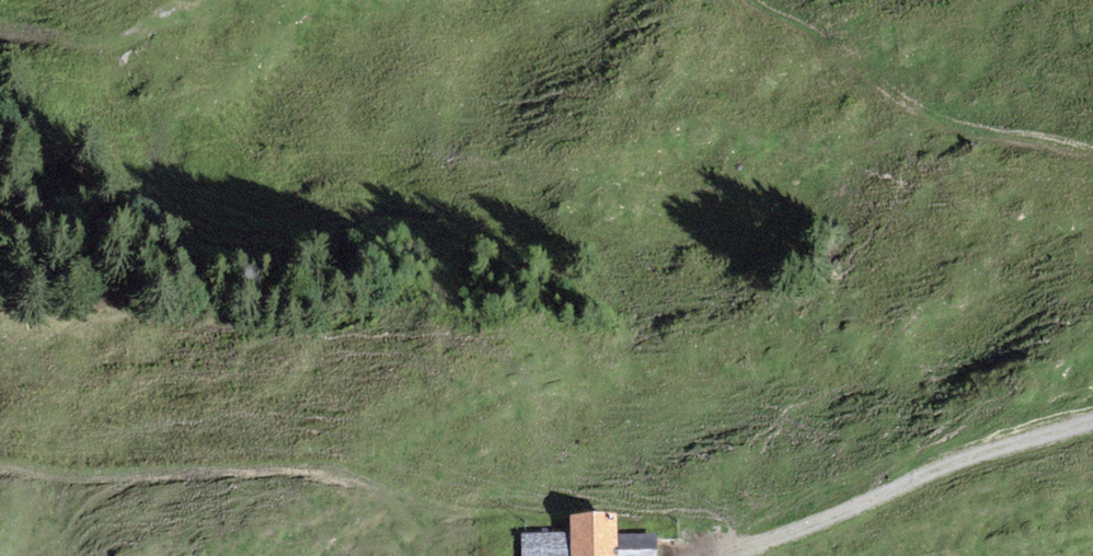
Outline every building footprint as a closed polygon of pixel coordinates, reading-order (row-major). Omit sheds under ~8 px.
[(575,521),(576,535),(576,555),(625,555),(624,541),(624,520),(575,521)] [(576,535),(524,537),(524,555),(576,555),(576,535)] [(625,555),(663,555),(662,539),(624,541),(625,555)]
